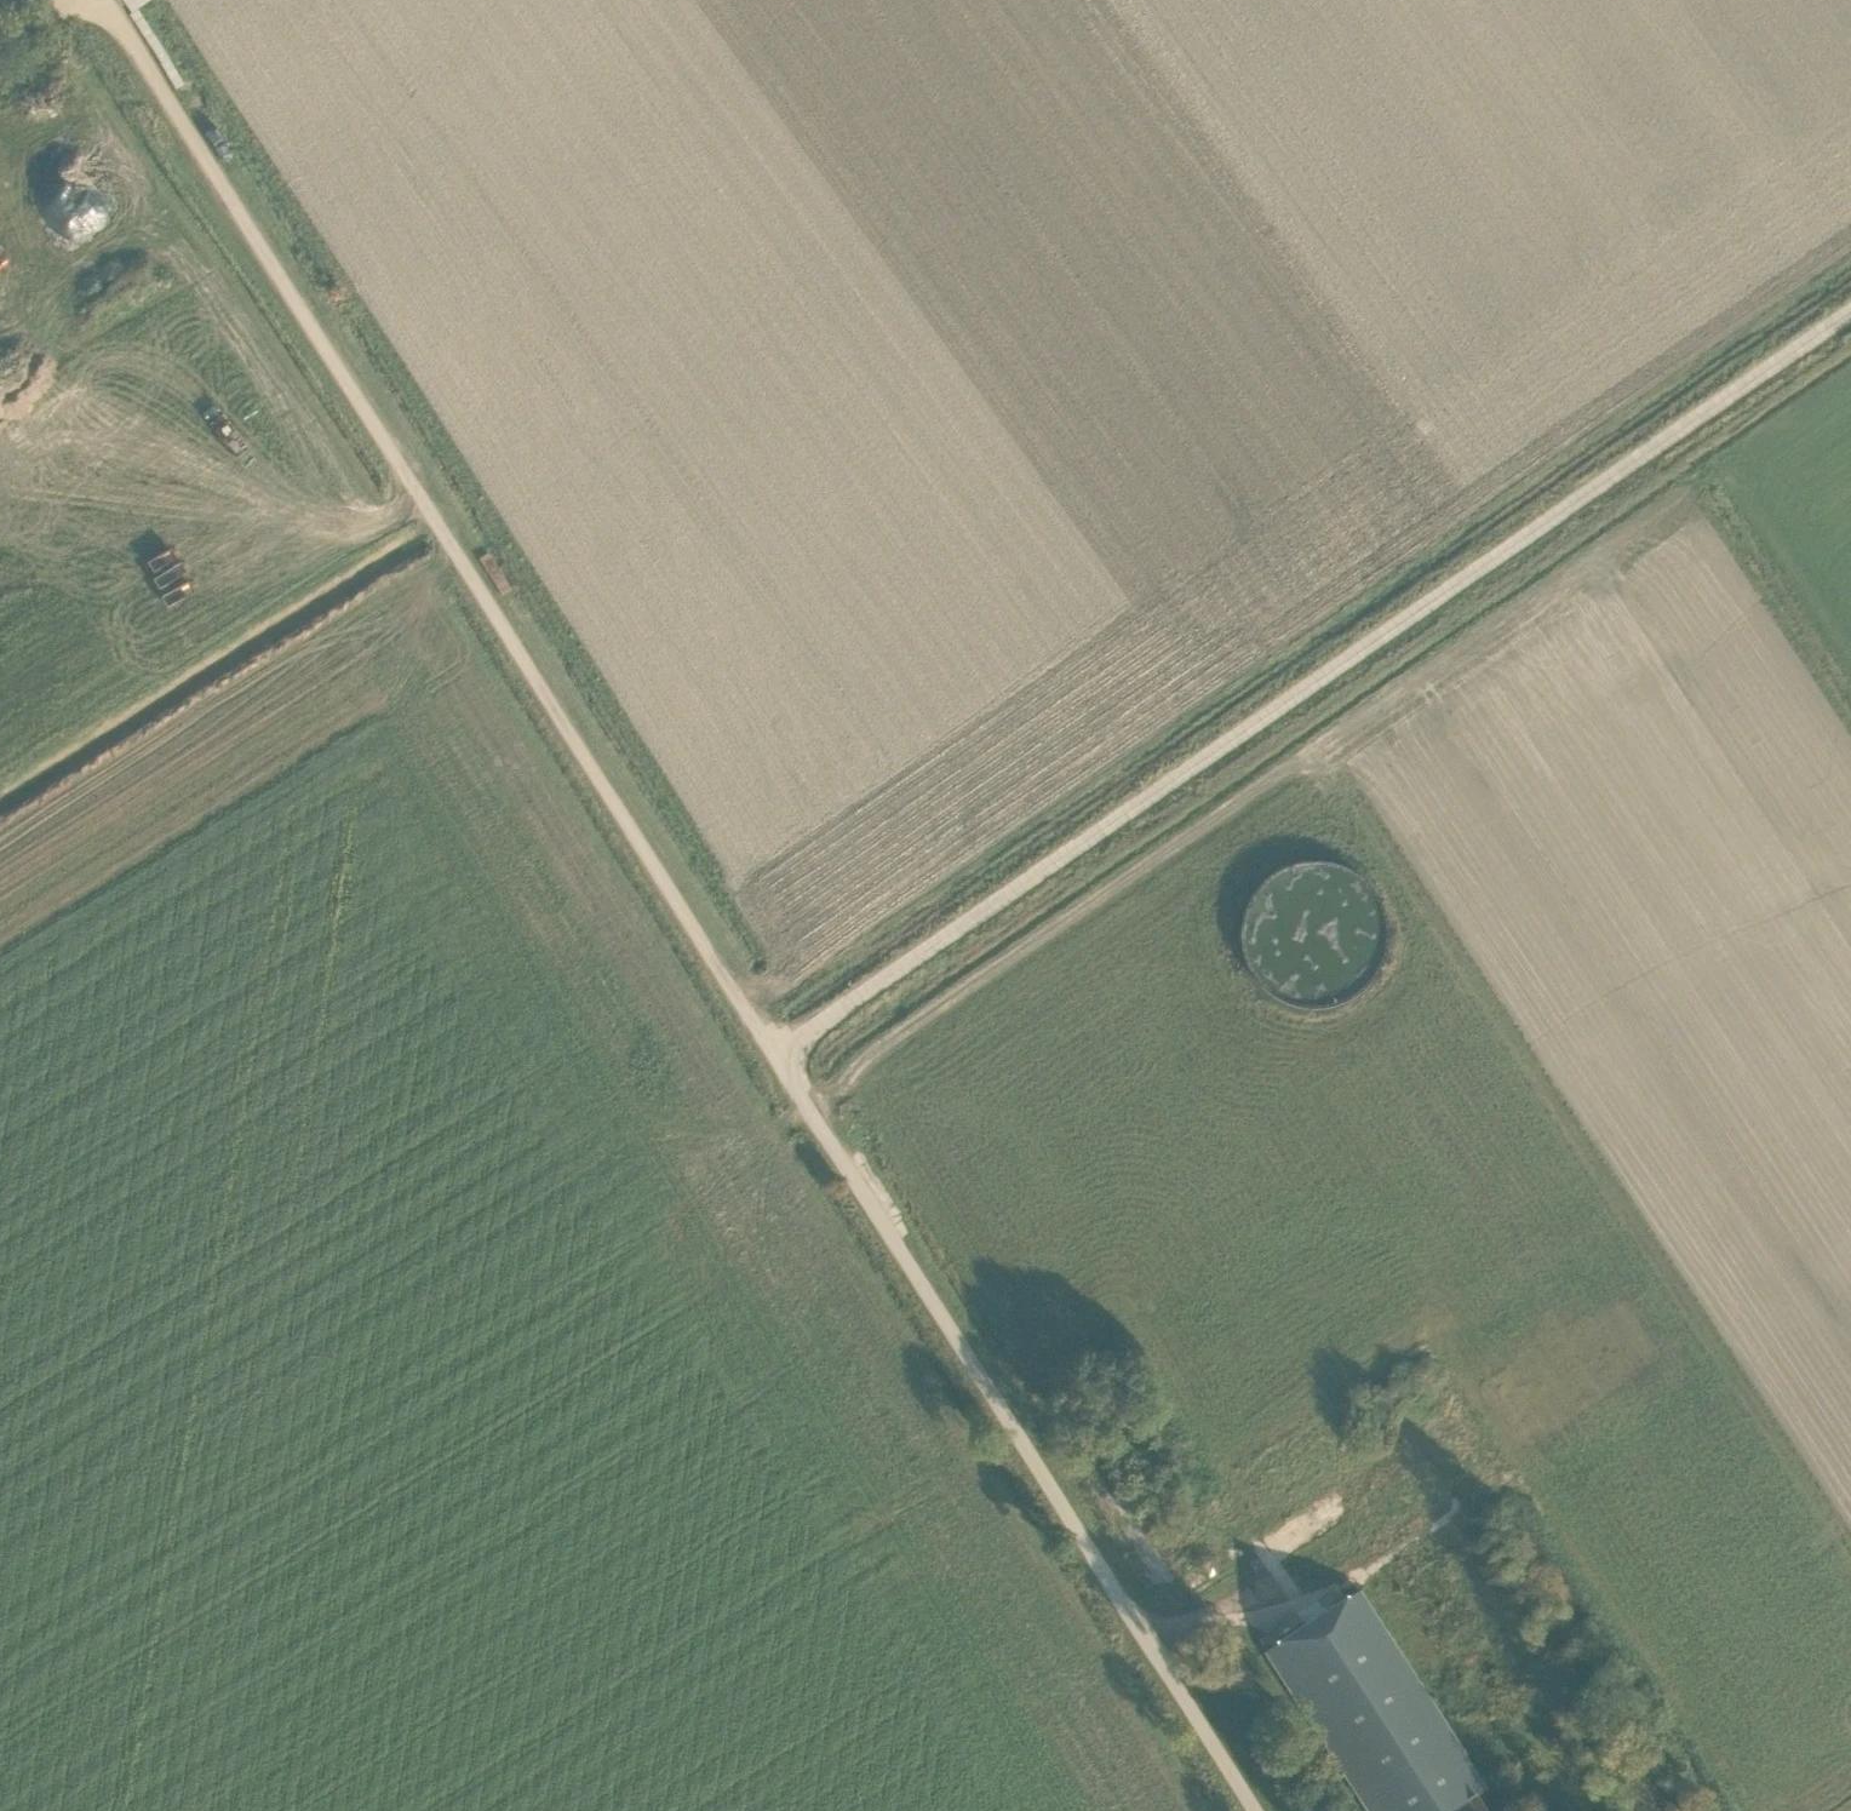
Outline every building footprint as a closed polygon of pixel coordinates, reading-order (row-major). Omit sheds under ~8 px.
[(1324,1015),(1391,929),(1341,890),(1339,893),(1327,884),(1317,897),(1301,884),(1246,955),(1324,1015)] [(1265,1652),(1368,1810),(1483,1810),(1474,1797),(1485,1790),(1462,1754),(1464,1753),(1426,1695),(1446,1682),(1491,1752),(1537,1723),(1425,1548),(1379,1578),(1440,1671),(1419,1685),(1403,1660),(1419,1649),(1398,1618),(1382,1628),(1358,1591),(1265,1652)] [(1245,1676),(1235,1661),(1225,1668),(1234,1682),(1245,1676)]
